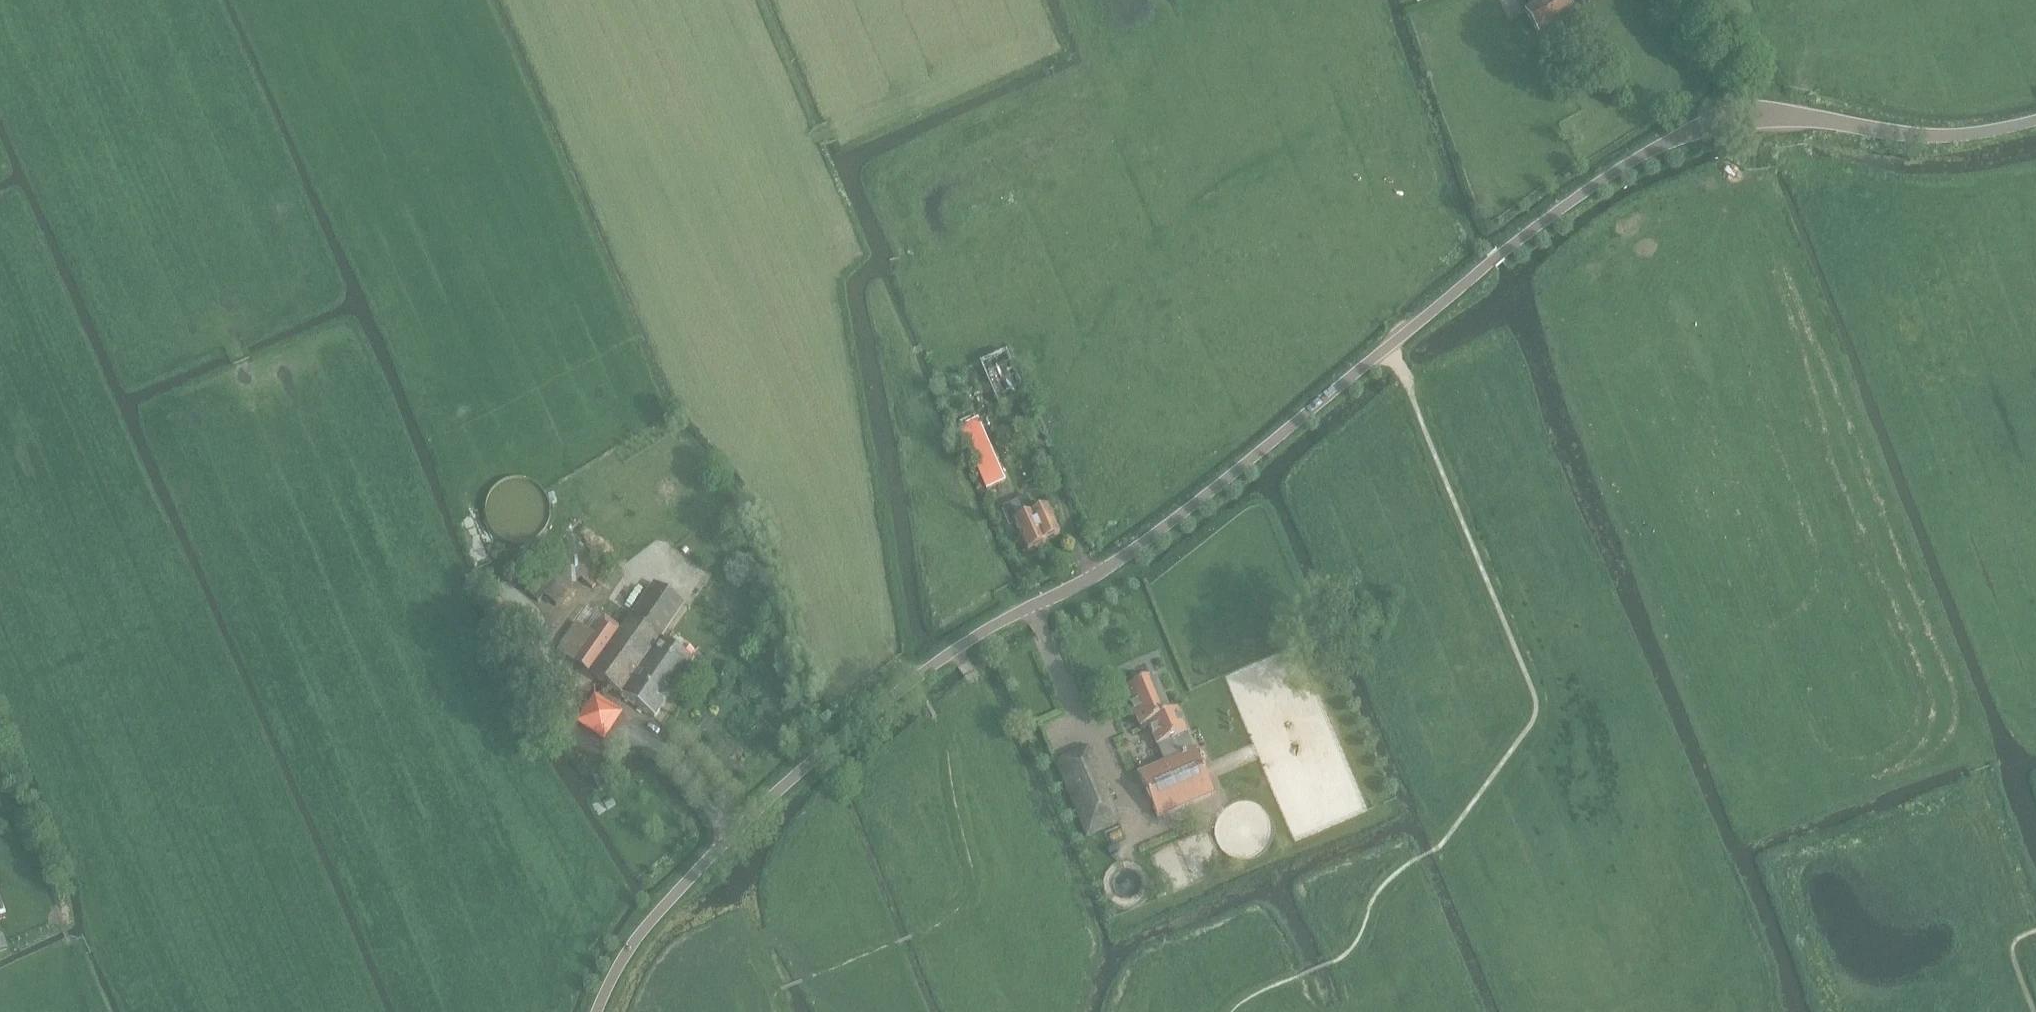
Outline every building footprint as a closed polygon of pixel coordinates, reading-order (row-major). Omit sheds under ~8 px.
[(1539,34),(1574,13),(1567,0),(1545,0),(1543,1),(1526,12),(1539,34)] [(981,363),(999,406),(1024,395),(1006,353),(981,363)] [(966,442),(987,490),(1005,482),(984,434),(978,420),(960,427),(966,442)] [(1045,543),(1060,536),(1048,508),(1035,514),(1028,497),(1002,508),(1010,525),(1014,523),(1028,553),(1046,545),(1045,543)] [(595,588),(608,573),(572,542),(529,590),(543,602),(547,600),(556,608),(584,580),(595,588)] [(621,696),(655,719),(693,663),(690,661),(695,654),(684,646),(679,653),(660,640),(684,605),(654,584),(621,632),(587,607),(557,651),(573,662),(591,675),(621,696)] [(1157,747),(1166,764),(1194,752),(1177,712),(1170,715),(1154,679),(1125,691),(1141,728),(1143,727),(1143,729),(1149,727),(1157,747)] [(608,739),(625,709),(595,692),(578,722),(608,739)] [(1123,825),(1096,761),(1090,748),(1055,763),(1088,840),(1123,825)] [(1195,752),(1194,752),(1166,764),(1139,776),(1158,819),(1214,795),(1195,752)]
